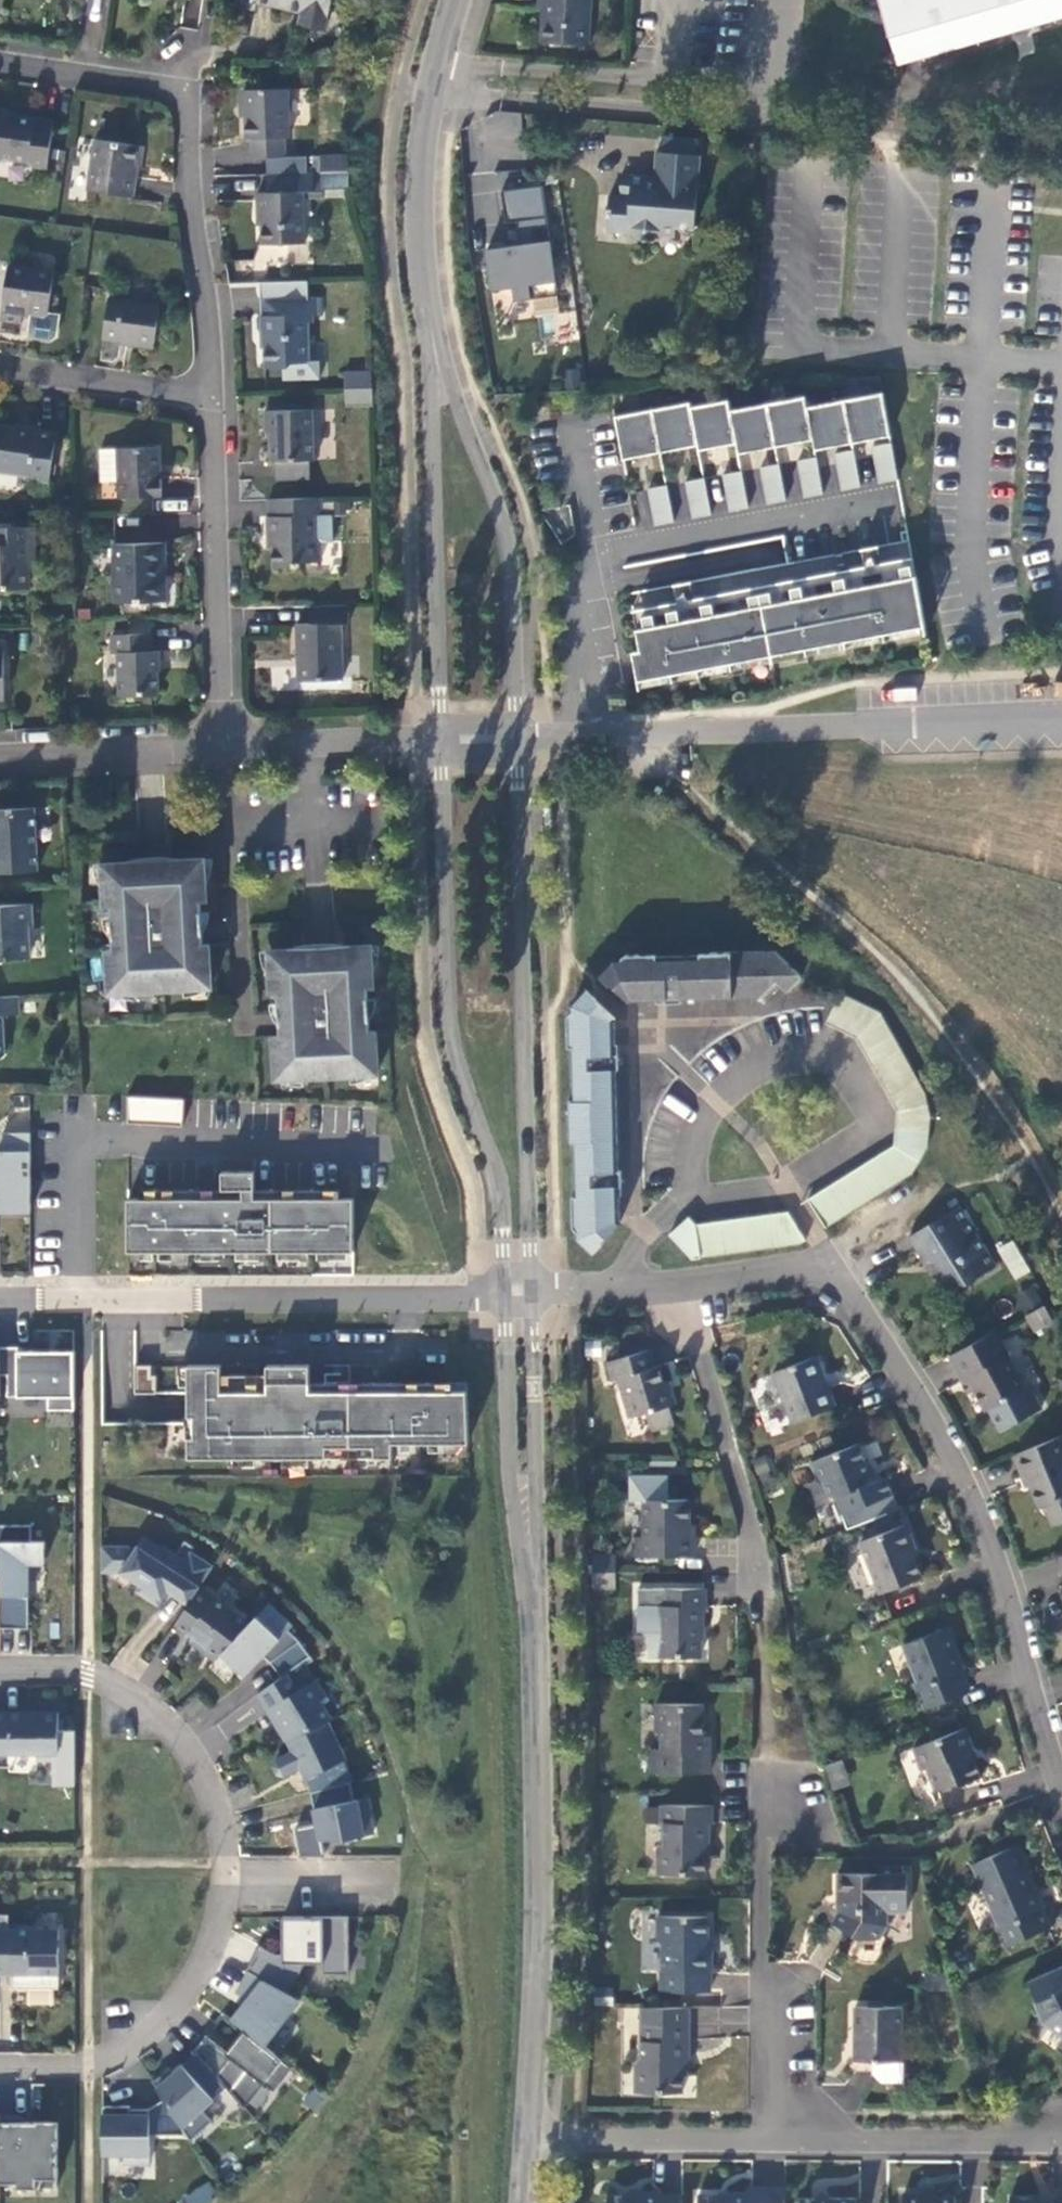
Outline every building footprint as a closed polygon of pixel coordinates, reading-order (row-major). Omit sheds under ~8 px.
[(256,8),(258,0),(303,11),(301,18),(328,24),(333,0),(237,0),(236,4),(256,8)] [(588,44),(591,0),(545,0),(543,42),(588,44)] [(1061,18),(1061,0),(880,0),(898,64),(1061,18)] [(253,157),(285,156),(285,137),(289,137),(288,89),(246,90),(242,94),(242,105),(246,109),(247,139),(252,138),(253,157)] [(54,121),(16,116),(15,118),(5,117),(6,110),(0,109),(0,162),(6,158),(28,161),(32,166),(48,169),(54,121)] [(519,136),(520,113),(487,113),(487,136),(519,136)] [(96,139),(88,190),(134,196),(137,175),(134,175),(139,145),(96,139)] [(608,232),(631,234),(637,229),(655,230),(660,236),(674,237),(675,227),(695,229),(700,156),(657,153),(655,178),(632,176),(631,198),(620,197),(610,196),(608,232)] [(323,172),(350,171),(349,155),(319,155),(320,172),(323,172)] [(350,186),(350,171),(323,172),(323,188),(325,188),(350,188),(350,186)] [(325,188),(323,188),(323,172),(320,172),(268,173),(268,192),(304,191),(325,190),(325,188)] [(483,254),(488,292),(510,288),(512,303),(554,298),(546,245),(530,247),(528,234),(545,232),(538,188),(498,194),(502,226),(513,225),(517,224),(520,248),(516,249),(483,254)] [(263,245),(306,243),(304,191),(268,192),(258,192),(259,213),(262,213),(263,245)] [(655,230),(637,229),(631,234),(636,240),(654,241),(660,236),(655,230)] [(9,266),(2,319),(22,322),(23,313),(43,316),(48,313),(54,272),(9,266)] [(264,315),(261,315),(262,334),(264,334),(265,367),(288,366),(292,362),(310,361),(308,315),(318,315),(317,297),(263,298),(264,315)] [(155,343),(160,307),(109,300),(104,339),(122,342),(122,339),(155,343)] [(577,315),(548,312),(545,339),(574,342),(577,315)] [(345,372),(346,388),(373,387),(372,371),(345,372)] [(373,404),(373,387),(346,388),(346,405),(373,404)] [(346,405),(346,388),(329,388),(330,405),(346,405)] [(691,401),(616,415),(625,458),(699,444),(700,449),(738,442),(740,452),(814,438),(816,448),(892,433),(884,390),(808,405),(806,394),(732,409),(730,398),(692,406),(691,401)] [(272,460),(277,460),(278,478),(310,478),(310,459),(315,459),(314,408),(265,410),(266,431),(271,431),(272,460)] [(50,482),(57,434),(0,425),(0,469),(29,473),(28,478),(50,482)] [(875,454),(895,450),(893,440),(873,444),(875,454)] [(118,448),(120,498),(162,496),(160,447),(118,448)] [(855,447),(836,451),(838,462),(857,458),(855,447)] [(880,481),(900,477),(895,450),(875,454),(880,481)] [(817,455),(798,458),(801,469),(819,465),(817,455)] [(857,458),(838,462),(843,488),(862,484),(857,458)] [(780,462),(762,465),(764,476),(783,472),(780,462)] [(819,465),(801,469),(806,495),(825,491),(819,465)] [(743,469),(724,473),(726,483),(745,479),(743,469)] [(783,472),(764,476),(769,502),(788,498),(783,472)] [(706,476),(687,480),(689,490),(708,487),(706,476)] [(745,479),(726,483),(731,510),(750,506),(745,479)] [(668,484),(650,487),(652,498),(671,494),(668,484)] [(708,487),(689,490),(694,517),(713,513),(708,487)] [(637,492),(639,528),(650,527),(647,492),(637,492)] [(671,494),(652,498),(657,524),(676,520),(671,494)] [(299,561),(321,561),(321,541),(316,537),(316,515),(323,515),(322,497),(269,498),(270,516),(268,516),(269,536),(273,536),(274,566),(299,566),(299,561)] [(35,563),(34,526),(0,527),(0,589),(29,588),(28,564),(35,563)] [(162,565),(166,565),(165,542),(114,544),(116,602),(167,601),(166,575),(162,575),(162,565)] [(636,684),(923,628),(910,558),(631,613),(638,653),(630,654),(636,684)] [(342,623),(350,623),(349,605),(311,606),(311,623),(298,623),(299,680),(343,679),(342,623)] [(151,633),(112,635),(113,653),(119,653),(120,696),(159,695),(158,670),(160,670),(160,651),(152,651),(151,633)] [(39,870),(35,807),(0,809),(0,873),(39,870)] [(108,949),(111,992),(212,986),(210,943),(204,944),(202,901),(208,901),(205,858),(104,864),(106,906),(112,906),(114,949),(108,949)] [(33,926),(32,903),(0,905),(0,960),(30,958),(28,926),(33,926)] [(275,1035),(277,1078),(379,1072),(377,1029),(371,1029),(369,987),(374,986),(372,944),(270,949),(273,992),(278,992),(281,1035),(275,1035)] [(803,976),(776,950),(711,952),(711,955),(701,955),(658,956),(640,956),(640,954),(627,954),(624,957),(609,974),(615,979),(611,983),(612,983),(632,1002),(634,1000),(658,999),(667,999),(667,1002),(683,1001),(683,999),(757,997),(759,997),(761,999),(779,981),(782,984),(789,991),(803,976)] [(932,1116),(927,1093),(882,1011),(842,992),(827,1022),(857,1037),(898,1111),(897,1128),(931,1130),(932,1116)] [(20,995),(0,996),(0,1056),(2,1056),(6,1051),(4,1014),(21,1013),(20,995)] [(622,1169),(619,1169),(617,1069),(619,1069),(619,1053),(616,1053),(616,1043),(615,1020),(617,1018),(597,999),(596,998),(593,1001),(587,996),(571,1013),(569,1015),(569,1029),(572,1029),(573,1046),(574,1100),(569,1100),(570,1141),(575,1141),(576,1194),(577,1213),(574,1213),(575,1226),(577,1228),(594,1244),(599,1238),(602,1242),(603,1241),(622,1221),(621,1219),(620,1195),(620,1186),(622,1186),(622,1169)] [(185,1100),(130,1096),(129,1122),(183,1126),(185,1100)] [(930,1147),(931,1130),(897,1128),(896,1144),(809,1199),(827,1227),(914,1173),(930,1147)] [(31,1133),(4,1133),(3,1151),(0,1151),(0,1211),(31,1211),(31,1133)] [(129,1198),(129,1251),(354,1251),(355,1198),(341,1198),(341,1189),(256,1189),(256,1172),(223,1172),(224,1189),(143,1189),(143,1198),(129,1198)] [(966,1284),(997,1265),(960,1205),(910,1236),(928,1266),(936,1262),(947,1280),(966,1284)] [(807,1240),(789,1211),(697,1224),(702,1257),(801,1244),(807,1240)] [(693,1259),(702,1257),(697,1224),(690,1216),(670,1234),(693,1259)] [(1014,1240),(1000,1248),(1017,1278),(1031,1270),(1014,1240)] [(935,1277),(947,1280),(936,1262),(928,1266),(935,1277)] [(1020,1300),(1028,1314),(1045,1305),(1038,1291),(1020,1300)] [(1053,1320),(1045,1305),(1028,1314),(1036,1329),(1053,1320)] [(1027,1387),(997,1331),(950,1355),(965,1382),(971,1379),(976,1390),(987,1410),(990,1408),(1002,1430),(1043,1408),(1031,1385),(1027,1387)] [(0,1346),(0,1375),(8,1375),(8,1395),(49,1396),(49,1409),(75,1409),(75,1351),(19,1350),(19,1347),(0,1346)] [(650,1350),(609,1362),(614,1380),(620,1379),(631,1417),(647,1412),(652,1430),(675,1423),(670,1405),(676,1404),(669,1381),(664,1383),(659,1366),(655,1367),(650,1350)] [(794,1422),(837,1406),(829,1386),(827,1387),(822,1376),(825,1375),(817,1356),(774,1373),(794,1422)] [(152,1366),(135,1365),(135,1393),(157,1393),(157,1375),(152,1375),(152,1366)] [(221,1374),(221,1365),(188,1366),(189,1458),(327,1457),(327,1447),(375,1447),(376,1457),(393,1457),(393,1443),(468,1443),(465,1392),(453,1392),(230,1392),(230,1405),(221,1404),(221,1374)] [(310,1365),(268,1365),(268,1375),(268,1382),(311,1383),(310,1365)] [(268,1382),(268,1375),(221,1374),(221,1404),(230,1405),(230,1392),(453,1392),(453,1382),(311,1383),(268,1382)] [(970,1393),(976,1390),(971,1379),(965,1382),(970,1393)] [(1015,1455),(1023,1475),(1026,1474),(1041,1508),(1046,1506),(1054,1526),(1061,1523),(1061,1436),(1015,1455)] [(842,1514),(893,1494),(886,1475),(882,1476),(873,1480),(868,1466),(859,1443),(811,1461),(818,1479),(824,1482),(829,1494),(835,1497),(842,1514)] [(877,1462),(868,1466),(873,1480),(882,1476),(877,1462)] [(638,1555),(695,1555),(695,1537),(690,1537),(690,1499),(645,1499),(645,1537),(638,1537),(638,1555)] [(911,1546),(914,1545),(906,1524),(861,1541),(881,1593),(923,1577),(911,1546)] [(0,1525),(0,1628),(19,1628),(19,1595),(29,1595),(29,1563),(45,1563),(45,1541),(31,1542),(32,1525),(0,1525)] [(190,1603),(201,1586),(214,1566),(192,1551),(186,1560),(165,1546),(164,1549),(144,1537),(136,1550),(129,1546),(103,1546),(103,1571),(122,1572),(142,1584),(138,1590),(159,1605),(168,1590),(190,1603)] [(595,1555),(595,1571),(617,1571),(617,1555),(595,1555)] [(617,1588),(617,1571),(595,1571),(594,1588),(617,1588)] [(222,1654),(250,1623),(201,1586),(190,1603),(176,1623),(196,1637),(192,1642),(216,1660),(222,1654)] [(704,1607),(706,1607),(706,1588),(663,1588),(663,1605),(661,1605),(661,1656),(701,1657),(702,1625),(704,1625),(704,1607)] [(29,1628),(29,1595),(19,1595),(19,1628),(29,1628)] [(282,1677),(287,1674),(311,1656),(300,1641),(289,1630),(294,1625),(269,1603),(250,1623),(222,1654),(246,1676),(264,1656),(273,1664),(282,1677)] [(922,1637),(928,1640),(950,1631),(949,1627),(922,1637)] [(925,1708),(971,1691),(956,1653),(959,1652),(950,1631),(928,1640),(922,1637),(906,1643),(921,1684),(916,1686),(925,1708)] [(289,1740),(327,1722),(332,1719),(320,1700),(326,1696),(316,1680),(298,1691),(287,1674),(282,1677),(258,1694),(278,1727),(284,1723),(292,1737),(287,1740),(287,1741),(289,1740)] [(652,1772),(711,1772),(711,1738),(704,1737),(704,1705),(656,1705),(656,1732),(661,1737),(661,1749),(652,1749),(652,1772)] [(0,1713),(0,1753),(37,1753),(37,1759),(59,1759),(59,1713),(22,1713),(0,1713)] [(327,1722),(289,1740),(298,1760),(306,1777),(344,1758),(327,1722)] [(971,1750),(974,1749),(966,1727),(914,1748),(922,1769),(928,1767),(937,1790),(956,1782),(962,1785),(982,1778),(971,1750)] [(344,1758),(306,1777),(314,1792),(351,1782),(355,1781),(344,1758)] [(841,1758),(826,1764),(832,1786),(850,1780),(841,1758)] [(355,1801),(351,1782),(314,1792),(312,1793),(317,1817),(321,1840),(346,1840),(374,1834),(367,1799),(355,1801)] [(710,1823),(713,1823),(713,1805),(662,1805),(662,1823),(665,1823),(665,1841),(659,1847),(659,1874),(706,1874),(706,1856),(706,1844),(710,1844),(710,1823)] [(1006,1946),(1050,1927),(1042,1908),(1039,1903),(1025,1868),(1029,1867),(1019,1844),(975,1863),(1002,1924),(997,1926),(1006,1946)] [(860,1937),(880,1937),(888,1925),(888,1886),(879,1886),(879,1873),(839,1873),(839,1911),(833,1922),(851,1932),(860,1937)] [(1052,1897),(1039,1903),(1042,1908),(1054,1902),(1052,1897)] [(0,1914),(0,1974),(12,1975),(12,1987),(60,1987),(59,1929),(9,1929),(10,1914),(0,1914)] [(663,1990),(711,1990),(711,1970),(713,1970),(713,1948),(708,1948),(708,1916),(660,1915),(660,1938),(665,1944),(665,1969),(663,1969),(663,1990)] [(247,1971),(249,1972),(289,1993),(306,1962),(324,1963),(323,1974),(349,1973),(349,1917),(284,1916),(283,1954),(275,1954),(260,1946),(247,1971)] [(849,1937),(851,1932),(833,1922),(830,1926),(849,1937)] [(1029,1980),(1044,2013),(1050,2018),(1047,2022),(1061,2033),(1061,1965),(1029,1980)] [(233,2019),(245,2029),(265,2045),(300,2000),(289,1993),(249,1972),(238,1993),(249,1999),(233,2019)] [(953,1990),(949,1973),(927,1973),(927,1990),(953,1990)] [(684,2061),(690,2061),(691,2023),(691,2006),(643,2006),(642,2023),(642,2056),(637,2061),(637,2091),(684,2091),(684,2061)] [(902,2060),(903,2006),(856,2006),(855,2060),(875,2060),(902,2060)] [(194,2051),(196,2053),(227,2087),(245,2107),(264,2083),(275,2090),(293,2067),(265,2045),(245,2029),(228,2052),(206,2036),(194,2051)] [(171,2070),(153,2081),(165,2100),(187,2134),(191,2141),(213,2121),(204,2109),(227,2087),(196,2053),(174,2073),(171,2070)] [(875,2060),(855,2060),(855,2071),(875,2071),(875,2060)] [(902,2060),(875,2060),(875,2071),(875,2072),(883,2080),(902,2081),(902,2060)] [(187,2134),(165,2100),(149,2110),(149,2115),(130,2115),(130,2109),(130,2106),(103,2107),(103,2155),(124,2154),(124,2164),(150,2164),(151,2134),(187,2134)] [(0,2116),(0,2183),(17,2183),(17,2188),(37,2188),(37,2179),(58,2179),(58,2141),(60,2141),(60,2121),(37,2120),(36,2122),(24,2121),(24,2117),(0,2116)] [(212,2195),(216,2192),(210,2183),(186,2197),(189,2202),(211,2202),(215,2201),(212,2195)] [(699,2194),(699,2202),(785,2202),(786,2187),(769,2187),(750,2187),(750,2192),(731,2192),(731,2194),(699,2194)] [(682,2195),(663,2195),(663,2191),(642,2191),(642,2195),(608,2194),(608,2202),(682,2202),(682,2195)] [(802,2202),(857,2202),(857,2198),(833,2198),(828,2193),(822,2198),(802,2197),(802,2202)] [(905,2193),(905,2202),(956,2202),(956,2196),(939,2196),(939,2193),(905,2193)]
